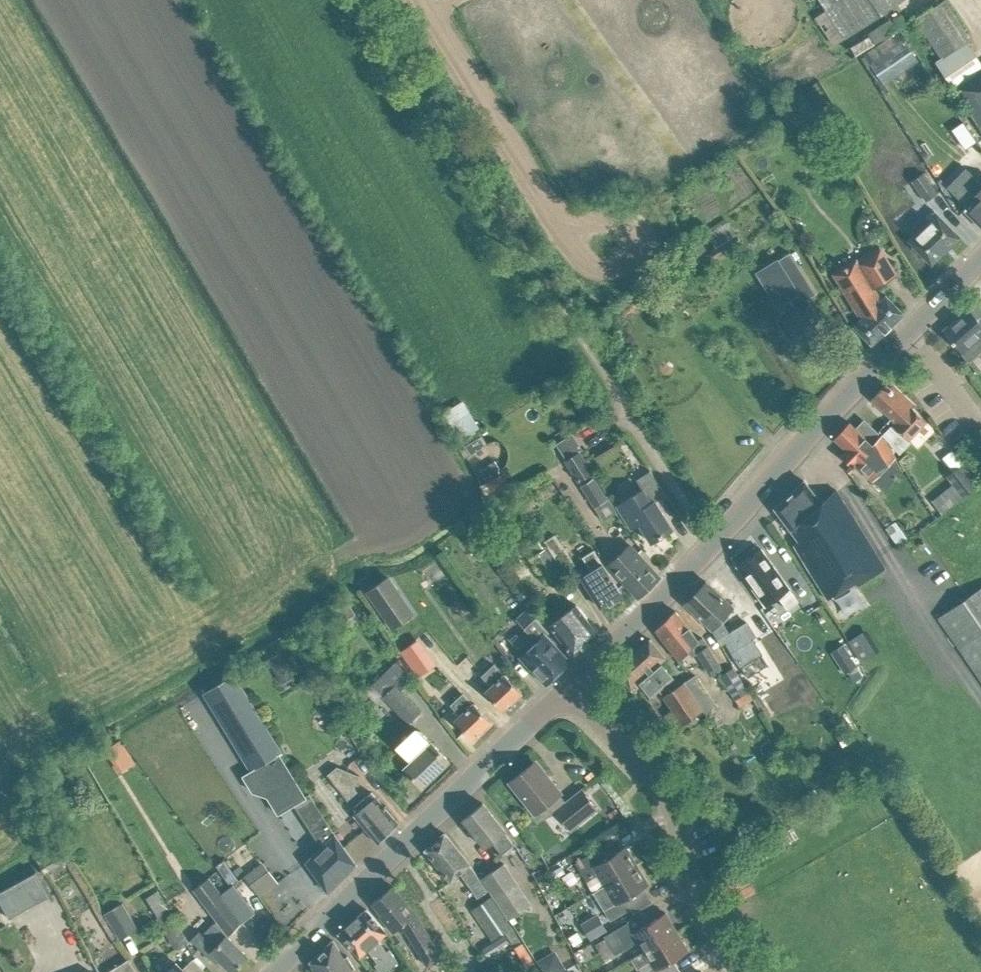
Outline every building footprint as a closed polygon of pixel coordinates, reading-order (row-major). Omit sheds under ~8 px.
[(902,0),(819,0),(844,38),(902,0)] [(965,41),(968,39),(943,0),(940,0),(914,17),(940,57),(934,61),(980,127),(980,64),(965,41)] [(875,43),(896,30),(888,19),(868,32),(875,43)] [(918,60),(900,33),(886,42),(865,56),(884,84),(918,60)] [(948,184),(951,187),(967,202),(962,207),(964,210),(980,226),(980,182),(967,167),(948,184)] [(926,201),(939,192),(924,171),(911,181),(926,201)] [(931,264),(959,237),(933,209),(923,218),(926,222),(907,239),(931,264)] [(881,299),(874,287),(896,273),(878,245),(833,274),(862,318),(854,326),(871,344),(903,313),(885,295),(881,299)] [(790,301),(798,314),(785,322),(796,340),(823,323),(808,298),(815,294),(789,253),(756,274),(778,309),(790,301)] [(968,307),(942,330),(969,361),(980,351),(980,322),(968,307)] [(890,387),(886,384),(871,399),(896,423),(894,426),(909,440),(926,422),(911,408),(914,405),(892,385),(890,387)] [(449,407),(466,436),(487,424),(469,395),(449,407)] [(882,436),(864,418),(855,427),(850,422),(835,438),(846,450),(841,455),(853,466),(859,460),(875,475),(871,478),(883,490),(902,471),(882,436)] [(608,498),(595,476),(579,451),(582,449),(572,433),(555,443),(565,459),(564,460),(578,481),(579,481),(595,507),(608,498)] [(980,481),(965,460),(946,475),(952,483),(931,500),(941,513),(980,481)] [(665,493),(650,469),(636,478),(642,488),(615,505),(631,529),(639,524),(651,543),(674,529),(655,500),(665,493)] [(496,500),(511,491),(500,472),(485,481),(496,500)] [(820,502),(804,480),(774,507),(798,538),(793,543),(827,599),(832,595),(835,599),(839,596),(837,592),(855,581),(857,584),(884,568),(835,488),(820,502)] [(566,573),(577,566),(558,537),(548,544),(566,573)] [(638,597),(660,576),(629,543),(607,564),(638,597)] [(549,583),(562,575),(544,548),(532,556),(549,583)] [(623,595),(594,549),(582,556),(591,572),(582,577),(600,607),(608,603),(609,604),(623,595)] [(763,550),(738,567),(766,607),(779,598),(788,611),(799,603),(763,550)] [(386,576),(366,591),(381,612),(402,597),(386,576)] [(706,580),(685,603),(711,628),(721,645),(725,643),(739,666),(741,665),(747,676),(768,664),(762,653),(753,637),(756,635),(747,620),(729,630),(722,617),(732,606),(706,580)] [(938,617),(980,680),(980,587),(938,617)] [(546,683),(570,660),(545,634),(547,632),(534,618),(539,613),(530,604),(516,617),(524,627),(523,628),(536,641),(521,656),(546,683)] [(598,633),(575,604),(562,614),(559,610),(548,618),(551,622),(549,624),(574,656),(598,633)] [(698,640),(675,610),(655,629),(679,661),(689,651),(693,656),(698,653),(713,676),(723,669),(703,637),(698,640)] [(420,638),(401,650),(418,675),(437,663),(420,638)] [(650,697),(670,679),(671,673),(661,661),(665,657),(650,638),(625,660),(627,663),(618,671),(634,692),(640,686),(650,697)] [(854,664),(841,644),(829,651),(842,672),(854,664)] [(278,652),(268,658),(281,683),(292,678),(278,652)] [(505,675),(494,664),(482,676),(492,687),(487,692),(503,709),(522,691),(506,674),(505,675)] [(748,691),(733,667),(720,674),(735,699),(748,691)] [(235,673),(204,691),(250,769),(281,750),(235,673)] [(683,681),(662,695),(671,709),(665,713),(675,728),(702,709),(683,681)] [(408,723),(421,710),(396,683),(383,695),(408,723)] [(473,704),(464,694),(452,705),(462,715),(456,721),(472,738),(491,720),(474,703),(473,704)] [(415,725),(395,744),(402,751),(411,761),(405,767),(422,785),(449,760),(431,741),(431,742),(421,732),(415,725)] [(112,760),(127,749),(121,739),(105,749),(112,760)] [(305,795),(279,753),(244,776),(254,790),(268,794),(279,812),(296,802),(322,844),(306,860),(327,891),(356,863),(309,793),(305,795)] [(543,774),(533,761),(511,779),(521,792),(519,794),(534,813),(538,810),(544,819),(556,809),(571,828),(596,808),(581,788),(563,803),(557,795),(561,792),(546,772),(543,774)] [(348,797),(357,790),(354,787),(359,774),(338,766),(329,774),(348,797)] [(378,842),(397,822),(372,790),(356,802),(361,807),(353,813),(377,842),(378,842)] [(514,844),(504,831),(505,831),(483,802),(463,818),(485,847),(492,841),(502,853),(514,844)] [(538,824),(531,816),(522,822),(530,831),(538,824)] [(489,890),(470,864),(445,832),(425,849),(450,880),(460,872),(478,896),(489,890)] [(790,843),(784,833),(772,839),(778,850),(790,843)] [(567,837),(546,848),(553,862),(575,851),(567,837)] [(600,847),(575,862),(586,881),(599,873),(605,883),(637,864),(625,845),(606,857),(600,847)] [(250,869),(263,892),(283,881),(270,858),(250,869)] [(502,862),(481,877),(509,918),(531,903),(502,862)] [(605,883),(593,890),(611,919),(631,906),(626,897),(648,883),(637,864),(605,883)] [(567,885),(578,878),(572,870),(562,876),(567,885)] [(22,878),(36,903),(49,896),(35,871),(22,878)] [(248,956),(228,936),(237,927),(242,921),(209,876),(193,888),(216,920),(202,934),(199,930),(191,939),(215,963),(219,959),(233,971),(248,956)] [(23,910),(36,903),(22,878),(9,886),(23,910)] [(441,956),(415,912),(392,885),(372,902),(382,914),(381,918),(393,932),(402,925),(426,965),(441,956)] [(23,910),(9,886),(0,891),(0,900),(9,917),(23,910)] [(189,942),(158,890),(147,896),(178,949),(189,942)] [(491,939),(511,926),(489,895),(470,909),(491,939)] [(119,939),(137,928),(121,901),(103,912),(119,939)] [(377,940),(386,932),(366,908),(338,933),(358,956),(367,949),(376,962),(374,964),(380,971),(383,971),(397,961),(388,949),(386,950),(377,940)] [(601,909),(584,919),(595,936),(612,925),(601,909)] [(628,920),(603,935),(614,953),(637,939),(644,949),(677,931),(665,912),(634,931),(628,920)] [(574,945),(583,940),(578,931),(569,936),(574,945)] [(656,969),(688,950),(677,931),(644,949),(650,960),(638,967),(641,971),(657,971),(656,969)] [(351,971),(355,969),(347,955),(343,957),(333,939),(310,961),(312,965),(316,971),(352,971),(351,971)] [(546,957),(557,971),(569,963),(558,948),(546,957)] [(128,958),(106,971),(137,971),(128,958)] [(165,971),(202,971),(204,969),(192,958),(182,967),(176,961),(165,971)]
